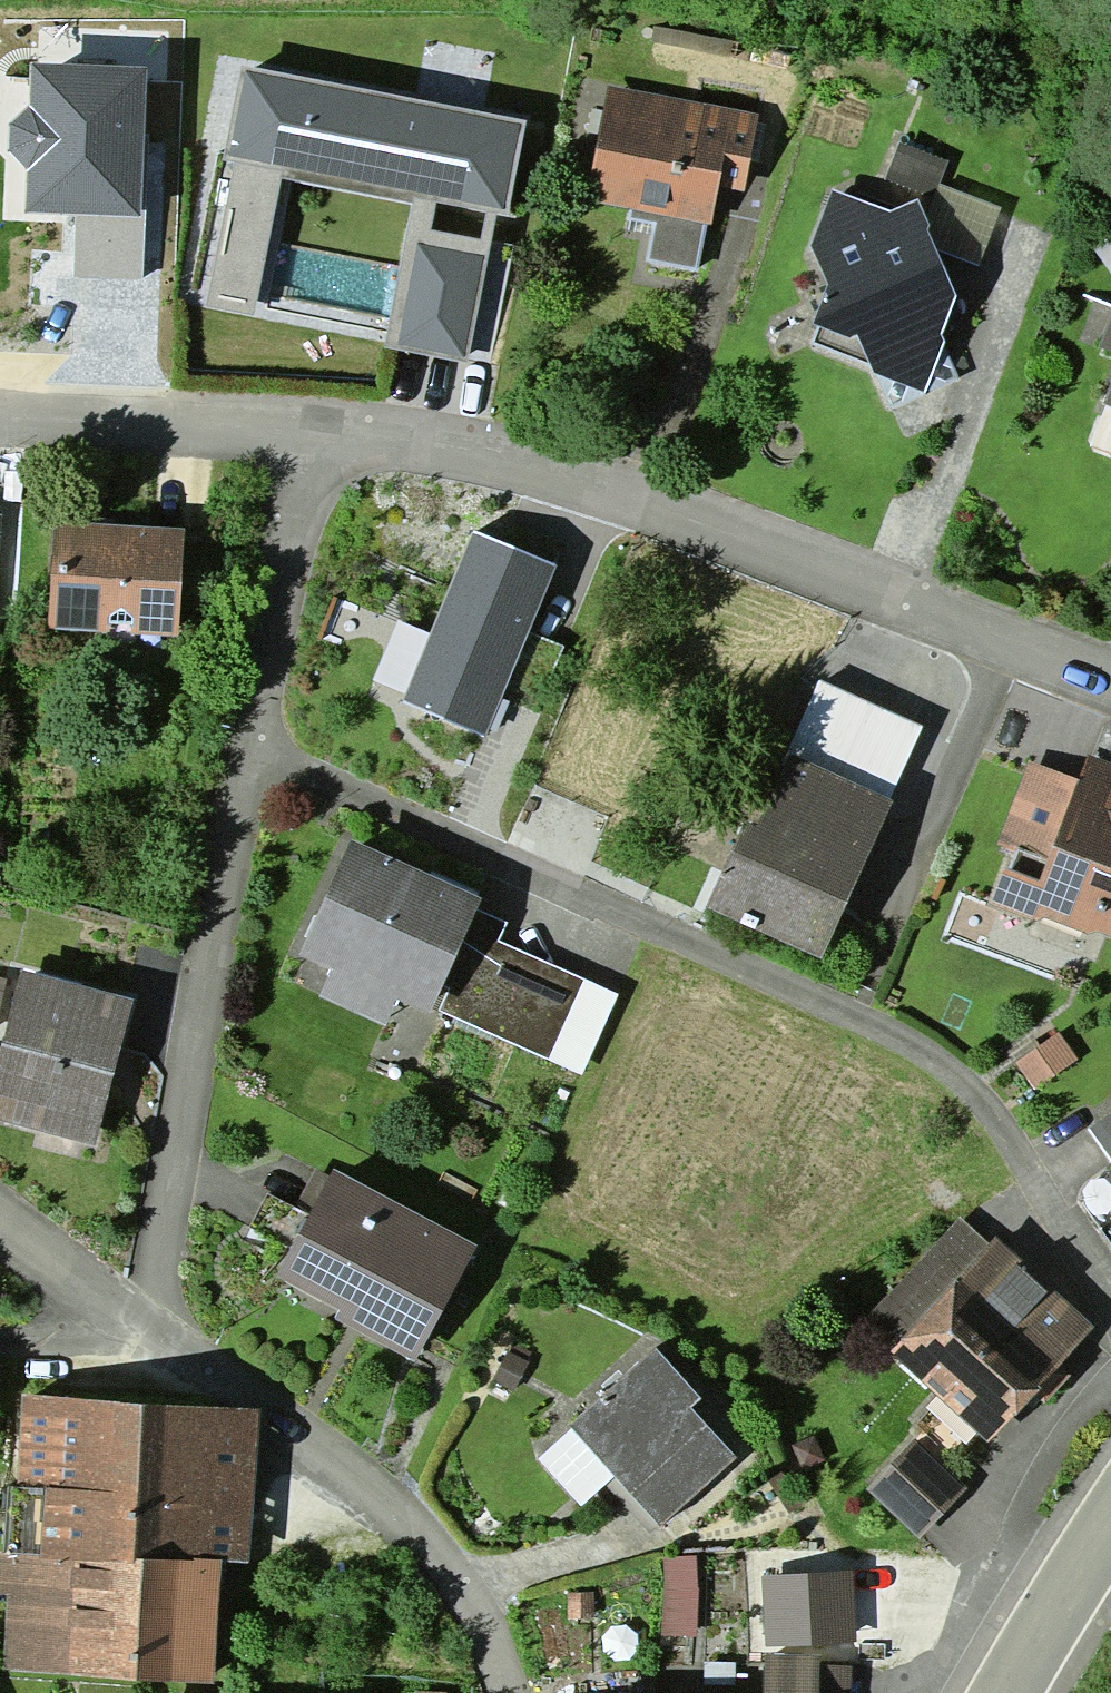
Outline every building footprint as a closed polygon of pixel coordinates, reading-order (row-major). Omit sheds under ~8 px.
[(147,69),(30,63),(30,107),(10,125),(9,153),(26,170),(24,213),(76,214),(140,217),(141,210),(147,69)] [(528,120),(244,64),(226,160),(283,171),(413,196),(497,213),(509,215),(528,120)] [(761,115),(610,85),(588,200),(631,209),(629,218),(655,223),(647,262),(698,272),(707,223),(712,224),(719,187),(746,192),(761,115)] [(886,177),(934,196),(938,184),(948,160),(900,142),(886,177)] [(254,317),(283,171),(226,160),(223,176),(231,178),(205,308),(254,317)] [(934,196),(926,216),(929,226),(927,228),(935,247),(981,266),(1002,209),(938,184),(934,196)] [(919,198),(889,211),(832,190),(809,246),(827,285),(824,286),(811,323),(817,324),(809,345),(871,370),(871,373),(887,411),(959,382),(943,343),(945,340),(941,333),(956,296),(935,247),(927,228),(929,226),(926,216),(919,198)] [(497,213),(413,196),(385,342),(399,345),(419,243),(484,256),(464,357),(469,358),(497,213)] [(146,211),(141,210),(140,217),(76,214),(73,277),(143,281),(146,211)] [(1097,250),(1110,270),(1110,240),(1097,250)] [(484,256),(419,243),(399,345),(464,357),(484,256)] [(1100,347),(1110,351),(1110,319),(1100,347)] [(385,342),(384,347),(468,364),(469,358),(464,357),(399,345),(385,342)] [(56,521),(50,629),(180,637),(181,612),(186,536),(186,529),(56,521)] [(558,565),(476,531),(433,636),(407,694),(404,703),(487,737),(501,701),(530,633),(558,565)] [(232,539),(186,536),(181,612),(228,615),(232,539)] [(407,694),(433,636),(398,621),(372,678),(407,694)] [(562,646),(530,633),(501,701),(534,714),(562,646)] [(788,753),(890,799),(922,727),(820,681),(788,753)] [(704,906),(821,959),(893,800),(890,799),(788,753),(755,825),(743,820),(704,906)] [(1089,755),(1078,780),(1047,859),(1021,848),(1019,853),(1013,869),(1005,866),(990,906),(1037,923),(1044,919),(1091,936),(1099,932),(1110,937),(1110,763),(1089,755)] [(1047,859),(1078,780),(1030,761),(998,845),(1019,853),(1021,848),(1047,859)] [(481,898),(351,840),(300,955),(332,969),(319,998),(385,1027),(398,1000),(429,1014),(442,986),(476,909),(481,898)] [(507,923),(476,909),(442,986),(449,989),(439,1013),(581,1075),(617,995),(499,942),(507,923)] [(0,1053),(0,1121),(96,1147),(135,998),(22,969),(19,983),(5,1035),(0,1053)] [(19,983),(0,978),(0,1034),(5,1035),(19,983)] [(1060,1033),(1017,1062),(1036,1089),(1079,1059),(1060,1033)] [(1089,1129),(1110,1160),(1110,1114),(1089,1129)] [(291,1248),(275,1275),(340,1310),(336,1319),(413,1361),(477,1246),(334,1168),(328,1177),(308,1215),(291,1248)] [(328,1177),(314,1170),(294,1208),(308,1215),(328,1177)] [(291,1248),(308,1215),(294,1208),(268,1194),(250,1226),(291,1248)] [(898,1344),(990,1245),(962,1218),(869,1317),(898,1344)] [(991,1442),(1035,1395),(1061,1366),(1097,1328),(998,1237),(990,1245),(898,1344),(891,1351),(991,1442)] [(534,1355),(513,1343),(494,1379),(515,1390),(534,1355)] [(656,1349),(571,1426),(573,1428),(615,1475),(662,1527),(737,1459),(690,1409),(701,1399),(656,1349)] [(1072,1376),(1061,1366),(1035,1395),(1046,1405),(1072,1376)] [(9,1596),(5,1670),(215,1683),(223,1560),(251,1562),(260,1410),(24,1395),(19,1486),(9,1485),(5,1551),(0,1551),(0,1595),(9,1596)] [(580,1505),(615,1475),(573,1428),(538,1459),(580,1505)] [(815,1439),(793,1447),(802,1469),(824,1461),(815,1439)] [(916,1439),(867,1490),(918,1539),(967,1488),(916,1439)] [(664,1557),(664,1637),(696,1637),(696,1557),(664,1557)] [(761,1575),(765,1647),(855,1643),(851,1570),(761,1575)] [(594,1593),(567,1594),(568,1619),(595,1619),(594,1593)] [(766,1653),(765,1692),(820,1692),(822,1655),(766,1653)] [(828,1663),(827,1692),(851,1692),(852,1664),(828,1663)]
